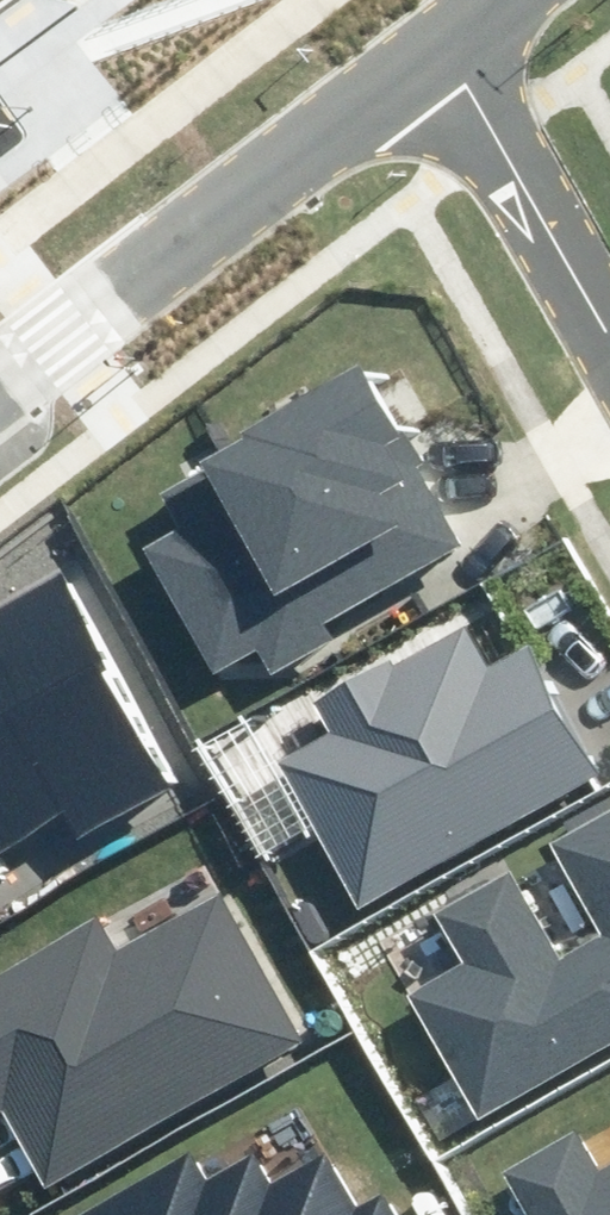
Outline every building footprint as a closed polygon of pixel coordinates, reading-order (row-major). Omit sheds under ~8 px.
[(243,441),(341,611),(459,543),(361,373),(243,441)] [(341,611),(243,441),(160,489),(180,523),(146,543),(216,666),(253,646),(270,676),(333,640),(322,622),(341,611)] [(61,819),(78,847),(182,788),(60,577),(0,611),(0,653),(4,661),(0,663),(0,854),(61,819)] [(324,733),(278,757),(357,903),(597,775),(528,646),(484,669),(464,631),(393,669),(386,656),(305,699),(324,733)] [(412,991),(477,1112),(609,1040),(609,811),(554,841),(604,934),(559,958),(513,873),(439,913),(466,962),(412,991)] [(45,1185),(310,1039),(225,888),(113,950),(96,920),(0,973),(0,1108),(2,1107),(45,1185)] [(509,1171),(532,1214),(609,1214),(609,1154),(594,1163),(579,1134),(509,1171)] [(380,1196),(356,1210),(326,1156),(273,1186),(256,1156),(210,1182),(192,1150),(77,1214),(390,1214),(380,1196)]
